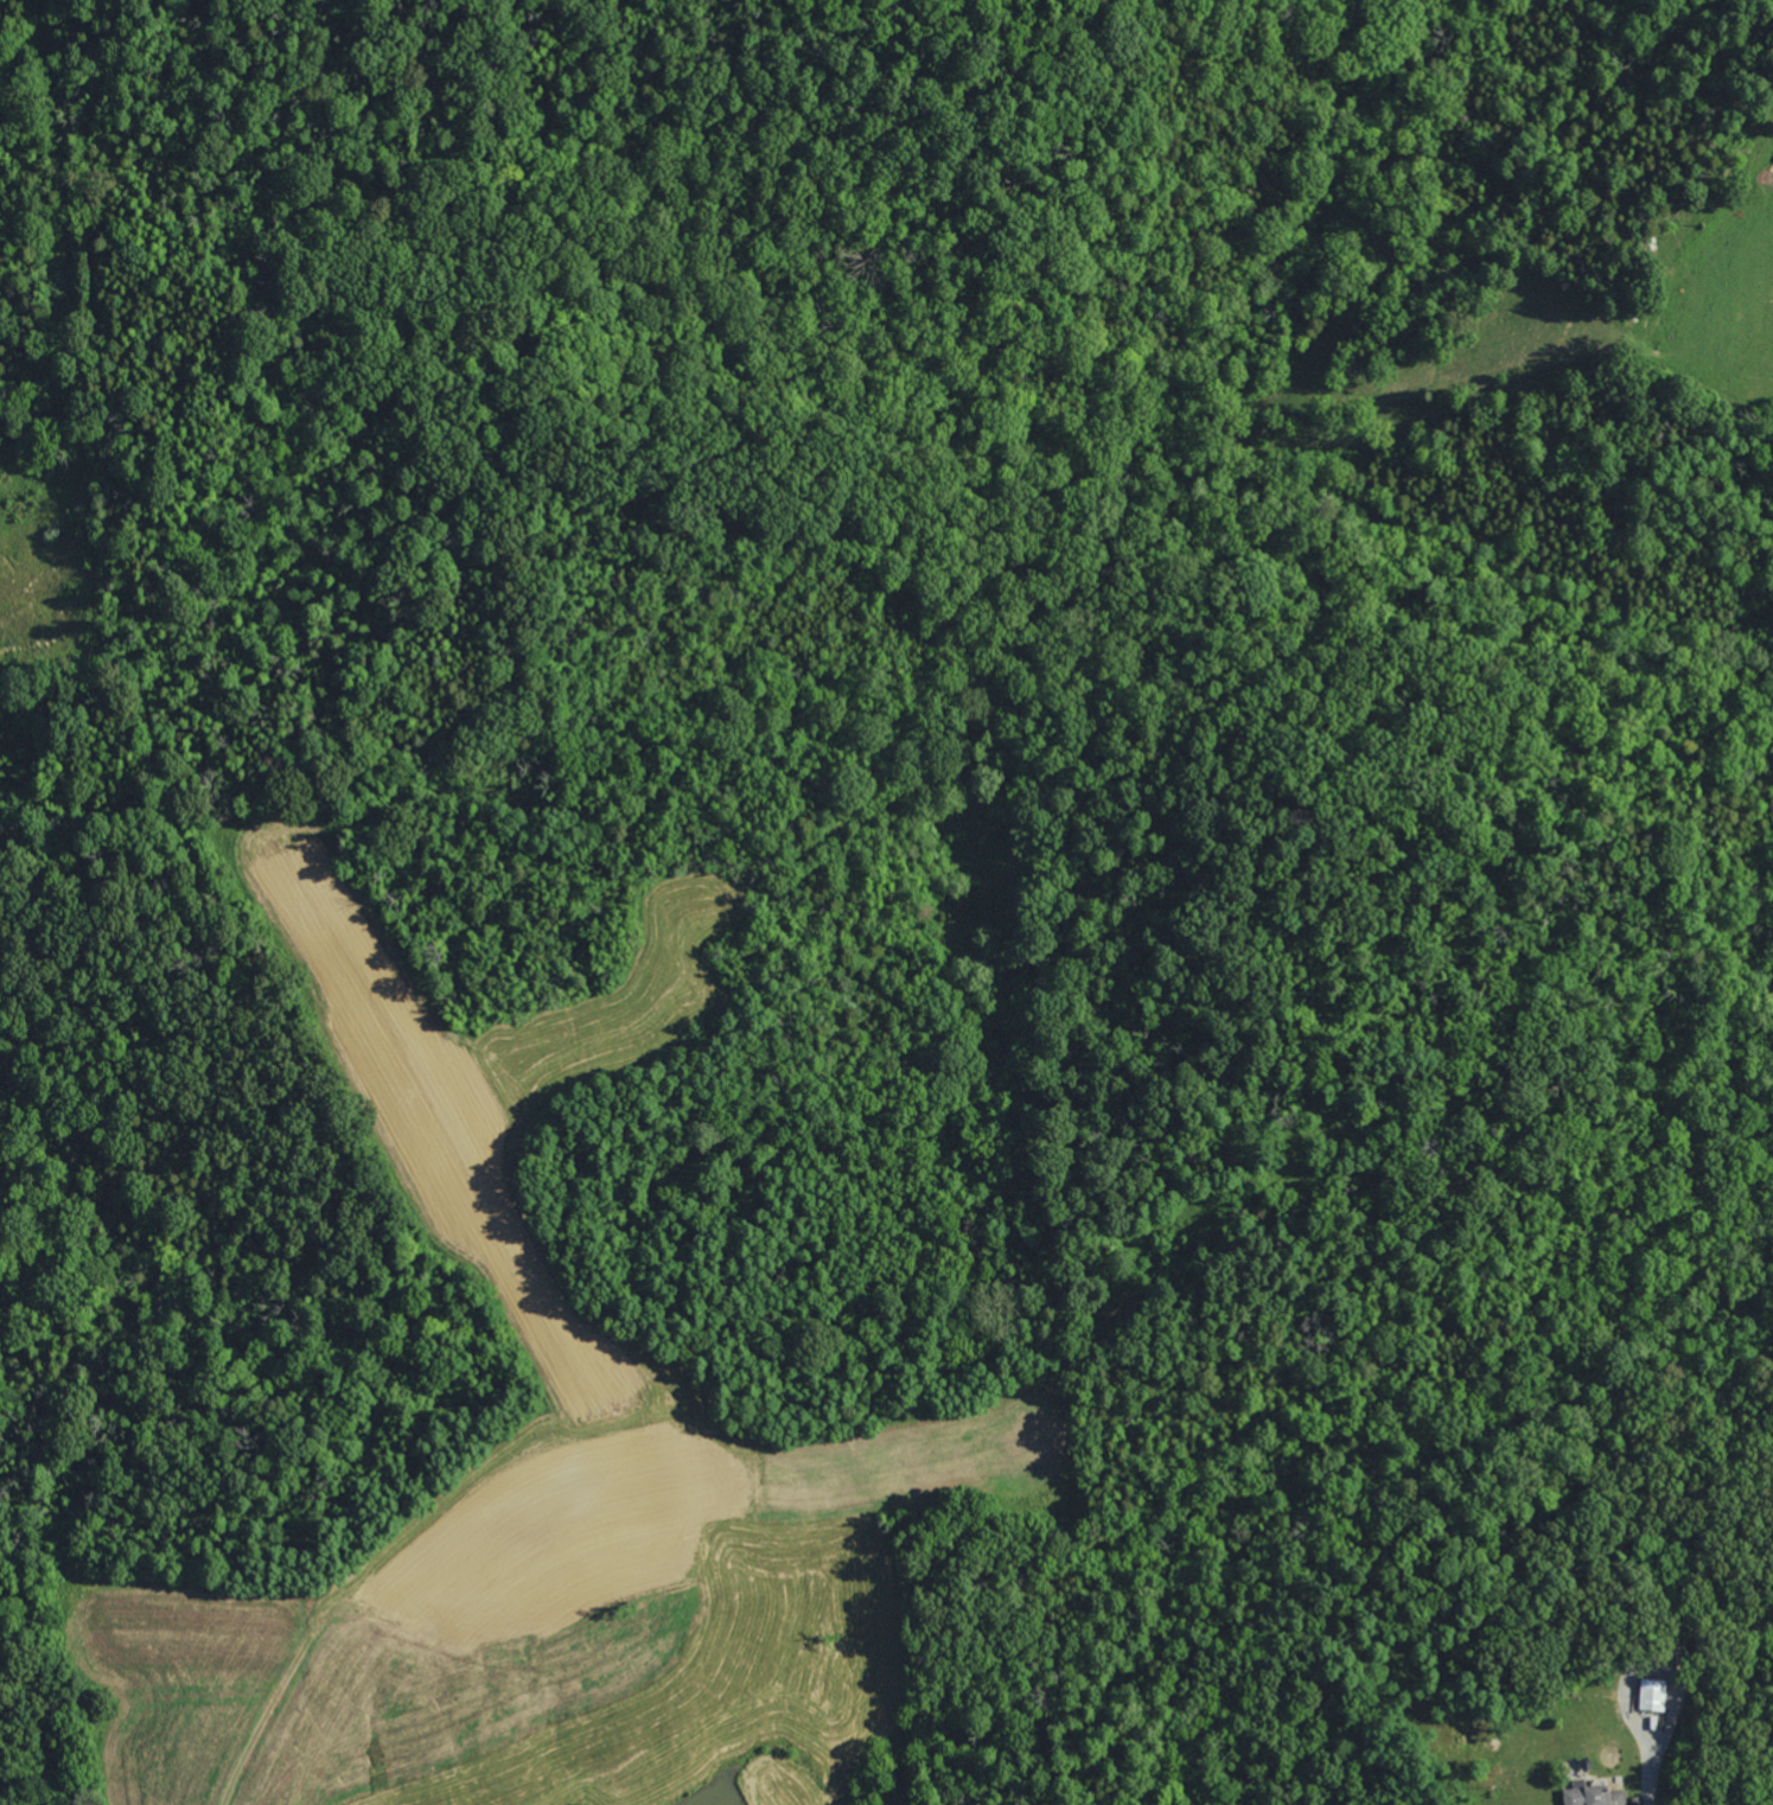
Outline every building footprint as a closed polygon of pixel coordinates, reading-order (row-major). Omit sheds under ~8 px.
[(1665,1680),(1640,1679),(1639,1710),(1665,1710),(1665,1680)]
